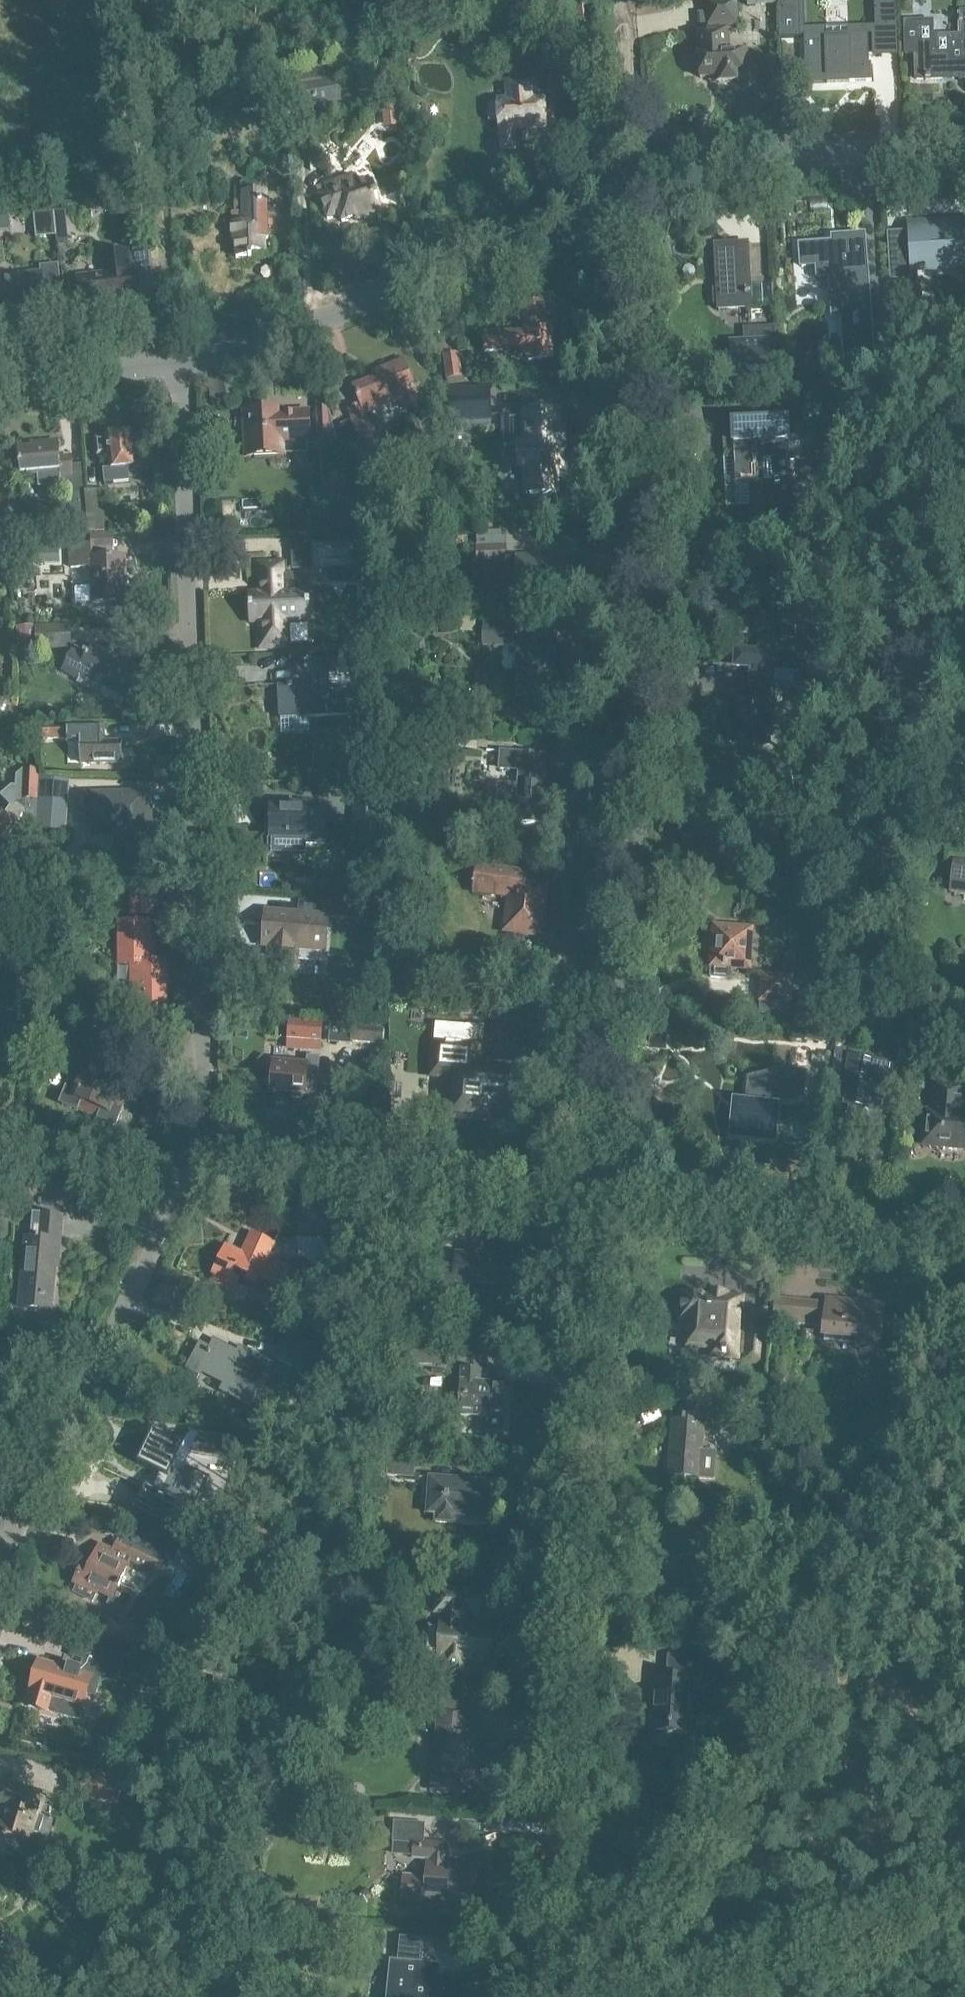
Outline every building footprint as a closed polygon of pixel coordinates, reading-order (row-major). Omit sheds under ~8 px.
[(697,30),(700,80),(721,79),(722,85),(737,84),(737,87),(750,86),(749,74),(750,74),(749,53),(744,53),(744,52),(731,53),(729,28),(740,27),(739,0),(716,0),(706,1),(707,14),(708,29),(705,30),(699,30),(697,30)] [(780,32),(801,31),(800,0),(779,0),(780,32)] [(898,26),(898,4),(877,4),(878,27),(898,26)] [(931,22),(905,23),(906,54),(915,53),(916,81),(964,80),(964,13),(961,13),(962,37),(931,38),(931,22)] [(850,79),(850,82),(872,82),(872,64),(867,64),(866,50),(869,50),(869,34),(805,36),(805,67),(810,67),(810,84),(828,83),(828,80),(850,79)] [(540,44),(524,45),(525,62),(542,61),(540,44)] [(309,63),(311,76),(299,78),(304,108),(341,101),(337,78),(326,80),(322,61),(309,63)] [(500,120),(502,151),(516,150),(515,130),(546,128),(543,93),(533,93),(532,81),(505,84),(507,101),(498,102),(498,105),(489,106),(490,121),(500,120)] [(340,215),(343,223),(363,216),(364,220),(380,214),(375,200),(379,199),(374,186),(371,184),(370,182),(359,186),(358,184),(356,184),(353,176),(325,186),(328,193),(320,196),(328,220),(340,215)] [(250,259),(250,260),(253,260),(253,253),(267,253),(266,240),(270,240),(268,193),(242,194),(243,210),(240,210),(241,217),(232,217),(233,242),(237,242),(237,260),(250,259)] [(53,213),(33,215),(36,239),(56,237),(53,213)] [(888,255),(890,282),(901,281),(904,319),(905,319),(905,318),(914,317),(913,307),(904,308),(903,287),(919,285),(919,284),(918,269),(964,266),(964,228),(963,228),(963,223),(962,223),(962,224),(959,224),(959,223),(934,225),(934,226),(931,226),(931,225),(930,225),(930,230),(910,231),(911,250),(899,251),(899,254),(888,255)] [(848,241),(800,245),(802,267),(817,266),(818,278),(831,277),(834,317),(843,317),(844,331),(873,329),(865,234),(847,236),(848,241)] [(69,235),(56,237),(57,244),(70,242),(69,235)] [(719,310),(752,308),(748,244),(716,245),(719,310)] [(105,275),(78,278),(81,305),(120,301),(124,295),(134,294),(135,299),(138,299),(137,294),(154,292),(150,254),(129,257),(128,257),(128,255),(128,252),(103,255),(105,275)] [(0,278),(0,314),(46,309),(46,306),(64,304),(59,265),(40,267),(41,274),(0,278)] [(528,350),(529,361),(555,360),(553,325),(547,326),(546,304),(523,305),(525,332),(485,334),(485,352),(528,350)] [(776,327),(744,328),(744,340),(744,342),(768,341),(770,341),(776,341),(776,327)] [(744,342),(731,343),(733,380),(770,378),(768,341),(744,342)] [(447,378),(463,375),(460,354),(443,357),(447,378)] [(353,387),(361,404),(347,410),(352,420),(341,425),(350,447),(361,442),(361,443),(376,436),(367,415),(399,402),(403,410),(418,403),(411,387),(413,386),(402,360),(381,369),(383,375),(353,387)] [(450,392),(451,422),(491,420),(490,390),(450,392)] [(328,408),(317,411),(323,434),(334,431),(328,408)] [(245,413),(247,458),(284,456),(283,443),(310,442),(308,413),(282,414),(282,412),(245,413)] [(520,416),(501,417),(502,430),(503,450),(516,450),(517,464),(517,469),(517,471),(523,471),(524,481),(525,498),(555,497),(554,484),(554,472),(559,472),(559,461),(559,453),(564,453),(563,433),(558,434),(557,415),(521,416),(520,416)] [(751,499),(771,498),(769,461),(821,459),(820,428),(764,431),(763,416),(724,418),(725,445),(734,444),(736,485),(751,485),(751,499)] [(111,470),(110,470),(104,470),(105,485),(131,483),(129,468),(152,465),(148,437),(134,438),(133,433),(107,436),(111,470)] [(34,447),(18,449),(21,477),(57,473),(59,473),(60,481),(67,481),(74,480),(72,457),(68,458),(56,459),(54,443),(34,445),(34,447)] [(76,482),(69,482),(70,493),(85,492),(87,492),(84,465),(75,466),(76,482)] [(345,475),(339,475),(334,476),(335,504),(336,530),(360,528),(354,506),(345,475)] [(93,521),(111,519),(108,490),(91,492),(93,521)] [(404,522),(415,519),(412,508),(401,510),(404,522)] [(87,513),(72,514),(73,534),(89,533),(87,513)] [(91,546),(69,546),(69,569),(93,568),(93,558),(97,558),(97,540),(91,540),(91,546)] [(355,567),(354,543),(314,545),(316,569),(333,568),(355,567)] [(508,545),(478,546),(476,546),(477,570),(498,570),(498,564),(508,564),(508,545)] [(45,548),(30,549),(31,565),(45,564),(45,548)] [(541,556),(517,557),(519,593),(532,593),(532,597),(536,600),(547,599),(549,596),(550,592),(564,591),(564,575),(567,575),(569,572),(569,566),(566,563),(563,563),(563,559),(541,560),(541,556)] [(93,588),(75,589),(76,604),(94,604),(109,603),(109,610),(125,610),(125,605),(127,604),(126,588),(128,588),(127,576),(127,558),(98,558),(97,558),(93,558),(93,568),(93,569),(93,588)] [(290,593),(289,575),(285,575),(284,562),(283,562),(283,563),(261,565),(261,563),(260,563),(261,582),(262,582),(262,595),(251,595),(251,593),(249,593),(251,624),(252,624),(252,622),(260,622),(261,650),(263,650),(262,648),(287,647),(287,648),(288,648),(287,620),(311,619),(311,621),(312,621),(310,590),(309,590),(309,592),(296,593),(290,593)] [(484,624),(483,644),(500,644),(501,625),(484,624)] [(783,626),(782,639),(796,640),(797,628),(783,626)] [(35,627),(19,628),(20,649),(36,648),(35,627)] [(520,639),(519,651),(517,689),(552,691),(554,641),(520,639)] [(751,649),(750,669),(776,672),(800,673),(802,652),(774,650),(775,643),(752,641),(751,649)] [(75,648),(62,672),(79,681),(81,677),(126,701),(125,702),(139,709),(149,689),(137,683),(143,672),(93,646),(88,656),(76,649),(75,648)] [(314,686),(280,688),(281,719),(310,717),(356,715),(355,685),(354,674),(379,673),(379,668),(378,654),(354,655),(354,668),(325,670),(325,672),(329,672),(330,682),(314,683),(314,686)] [(731,693),(728,742),(768,745),(771,710),(773,710),(774,700),(771,699),(772,689),(774,690),(776,672),(750,669),(748,688),(737,687),(736,693),(731,693)] [(120,763),(120,744),(101,744),(101,728),(105,728),(105,727),(40,727),(40,739),(69,739),(69,745),(82,744),(82,763),(120,763)] [(947,737),(942,752),(956,756),(960,741),(947,737)] [(81,773),(80,745),(59,745),(60,774),(81,773)] [(519,787),(500,786),(496,830),(520,832),(520,824),(552,826),(556,773),(537,771),(539,756),(502,753),(500,770),(520,772),(519,787)] [(5,839),(22,816),(24,813),(35,822),(37,820),(38,801),(37,800),(37,797),(38,771),(26,771),(24,771),(17,776),(16,787),(13,786),(1,796),(11,806),(10,808),(2,819),(0,818),(0,846),(5,839)] [(40,778),(37,826),(37,830),(66,832),(70,780),(40,778)] [(118,825),(119,848),(146,847),(145,831),(149,831),(149,810),(145,810),(144,796),(89,798),(90,825),(118,825)] [(269,824),(267,826),(267,832),(269,835),(271,835),(271,838),(292,839),(306,839),(307,839),(307,844),(325,845),(325,843),(325,841),(326,809),(325,809),(317,809),(308,809),(271,808),(271,824),(269,824)] [(777,858),(775,870),(788,872),(790,860),(777,858)] [(949,893),(964,895),(964,863),(953,861),(949,893)] [(470,867),(468,879),(477,880),(479,868),(478,868),(470,867)] [(505,932),(540,936),(547,887),(524,884),(526,873),(479,867),(479,868),(477,880),(476,892),(509,896),(505,932)] [(153,892),(130,892),(130,917),(153,917),(153,892)] [(328,918),(321,917),(267,913),(264,946),(270,946),(268,965),(296,967),(298,948),(325,951),(328,918)] [(164,964),(152,964),(152,924),(118,924),(118,952),(125,952),(126,966),(131,966),(132,1011),(164,1010),(164,964)] [(714,926),(711,969),(711,977),(729,979),(730,968),(750,970),(752,929),(714,926)] [(425,967),(400,964),(398,984),(423,987),(425,967)] [(760,993),(759,1004),(760,1004),(791,1005),(793,1005),(793,995),(793,994),(794,975),(761,973),(760,993)] [(438,1020),(433,1069),(459,1071),(455,1107),(465,1108),(491,1111),(492,1101),(516,1103),(517,1093),(520,1065),(476,1061),(480,1024),(438,1020)] [(289,1022),(287,1050),(322,1053),(324,1025),(289,1022)] [(372,1028),(352,1026),(351,1043),(371,1044),(372,1028)] [(837,1033),(833,1076),(840,1077),(845,1033),(837,1033)] [(55,1036),(48,1072),(68,1076),(69,1076),(69,1082),(69,1083),(61,1102),(63,1106),(78,1112),(78,1111),(90,1116),(105,1076),(86,1068),(84,1071),(69,1065),(74,1040),(55,1036)] [(883,1111),(892,1064),(849,1056),(844,1082),(848,1083),(844,1104),(850,1105),(848,1118),(849,1118),(845,1124),(848,1134),(858,1136),(866,1130),(863,1122),(860,1121),(863,1107),(883,1111)] [(271,1079),(270,1089),(273,1089),(273,1093),(290,1094),(292,1100),(302,1101),(304,1095),(307,1095),(312,1096),(313,1078),(318,1079),(319,1075),(320,1059),(320,1058),(307,1057),(307,1067),(306,1067),(275,1064),(274,1079),(271,1079)] [(734,1109),(731,1135),(768,1139),(774,1140),(779,1105),(796,1100),(805,1098),(807,1071),(799,1071),(784,1071),(748,1079),(746,1080),(743,1102),(745,1103),(745,1110),(734,1109)] [(105,1076),(90,1116),(98,1119),(97,1120),(114,1127),(115,1124),(117,1125),(126,1102),(130,1094),(130,1093),(131,1089),(121,1085),(122,1083),(105,1076)] [(964,1148),(964,1116),(960,1115),(963,1087),(935,1085),(932,1113),(926,1112),(923,1144),(964,1148)] [(20,1294),(19,1307),(42,1309),(43,1296),(54,1297),(57,1269),(59,1269),(59,1259),(63,1217),(39,1214),(37,1239),(26,1238),(20,1294)] [(226,1247),(213,1274),(219,1276),(215,1285),(234,1294),(238,1285),(269,1300),(276,1285),(273,1277),(268,1274),(270,1268),(264,1265),(274,1244),(252,1233),(242,1254),(226,1247)] [(298,1238),(293,1238),(294,1263),(300,1263),(320,1265),(322,1240),(298,1238)] [(441,1268),(439,1295),(472,1298),(473,1289),(514,1292),(517,1261),(486,1258),(486,1252),(468,1250),(467,1256),(457,1255),(456,1269),(441,1268)] [(679,1291),(677,1324),(686,1325),(686,1334),(710,1336),(709,1351),(708,1360),(741,1363),(741,1356),(743,1356),(745,1328),(746,1315),(744,1315),(746,1296),(726,1295),(710,1293),(679,1291)] [(828,1303),(797,1300),(794,1324),(826,1327),(824,1340),(860,1343),(859,1347),(879,1349),(882,1308),(828,1303)] [(743,1356),(742,1366),(765,1368),(768,1330),(745,1328),(743,1356)] [(201,1345),(188,1369),(200,1376),(202,1372),(226,1384),(222,1391),(240,1400),(241,1400),(250,1405),(270,1367),(271,1366),(270,1366),(261,1361),(245,1353),(243,1357),(214,1342),(210,1350),(201,1345)] [(280,1344),(273,1358),(301,1372),(308,1358),(280,1344)] [(403,1344),(402,1363),(425,1365),(427,1346),(403,1344)] [(811,1355),(841,1355),(841,1344),(811,1344),(811,1355)] [(461,1383),(459,1415),(489,1417),(488,1429),(502,1430),(503,1418),(505,1418),(508,1387),(481,1385),(482,1370),(462,1368),(461,1383)] [(305,1404),(302,1411),(303,1416),(309,1419),(314,1416),(317,1409),(315,1404),(310,1402),(305,1404)] [(683,1404),(681,1425),(673,1424),(669,1476),(700,1478),(703,1425),(710,1426),(711,1406),(683,1404)] [(138,1465),(160,1475),(153,1489),(147,1485),(134,1511),(170,1529),(183,1502),(181,1502),(184,1496),(199,1503),(211,1479),(197,1472),(185,1466),(182,1473),(173,1468),(175,1463),(184,1445),(154,1431),(138,1465)] [(191,1431),(184,1445),(175,1463),(173,1468),(182,1473),(185,1466),(191,1453),(237,1461),(241,1440),(191,1431)] [(416,1461),(389,1458),(387,1476),(415,1479),(416,1461)] [(427,1514),(495,1519),(498,1483),(430,1478),(427,1514)] [(79,1585),(75,1594),(94,1603),(98,1593),(100,1594),(101,1592),(112,1597),(109,1605),(116,1608),(112,1620),(119,1623),(123,1611),(124,1611),(127,1604),(133,1606),(149,1570),(150,1571),(156,1557),(163,1542),(126,1539),(122,1547),(118,1555),(110,1551),(101,1548),(90,1572),(83,1569),(76,1584),(79,1585)] [(241,1567),(241,1580),(252,1580),(253,1567),(241,1567)] [(466,1672),(467,1660),(487,1662),(489,1630),(469,1628),(470,1616),(478,1617),(480,1593),(437,1590),(435,1614),(446,1615),(445,1627),(441,1626),(439,1658),(443,1659),(442,1671),(466,1672)] [(110,1620),(104,1639),(122,1645),(140,1651),(141,1649),(146,1635),(147,1633),(119,1623),(112,1620),(110,1620)] [(83,1658),(79,1671),(64,1667),(64,1670),(40,1663),(33,1688),(34,1688),(29,1706),(48,1711),(48,1710),(79,1719),(83,1705),(84,1706),(92,1676),(100,1679),(104,1667),(115,1670),(118,1657),(97,1651),(94,1662),(83,1658)] [(653,1693),(656,1693),(653,1730),(689,1733),(692,1681),(703,1681),(705,1654),(669,1651),(667,1678),(654,1678),(653,1693)] [(469,1715),(440,1712),(434,1790),(463,1792),(464,1777),(477,1779),(481,1732),(468,1731),(469,1715)] [(106,1777),(98,1804),(117,1810),(125,1783),(106,1777)] [(25,1860),(33,1832),(39,1834),(44,1818),(38,1816),(44,1795),(6,1784),(0,1804),(0,1806),(8,1808),(4,1822),(0,1820),(0,1853),(25,1860)] [(450,1843),(424,1840),(426,1823),(394,1821),(393,1843),(413,1844),(412,1860),(426,1861),(425,1876),(403,1874),(401,1898),(469,1904),(472,1863),(449,1860),(450,1843)] [(462,1980),(442,1978),(443,1976),(432,1975),(433,1966),(392,1962),(389,1996),(460,1996),(462,1980)]
